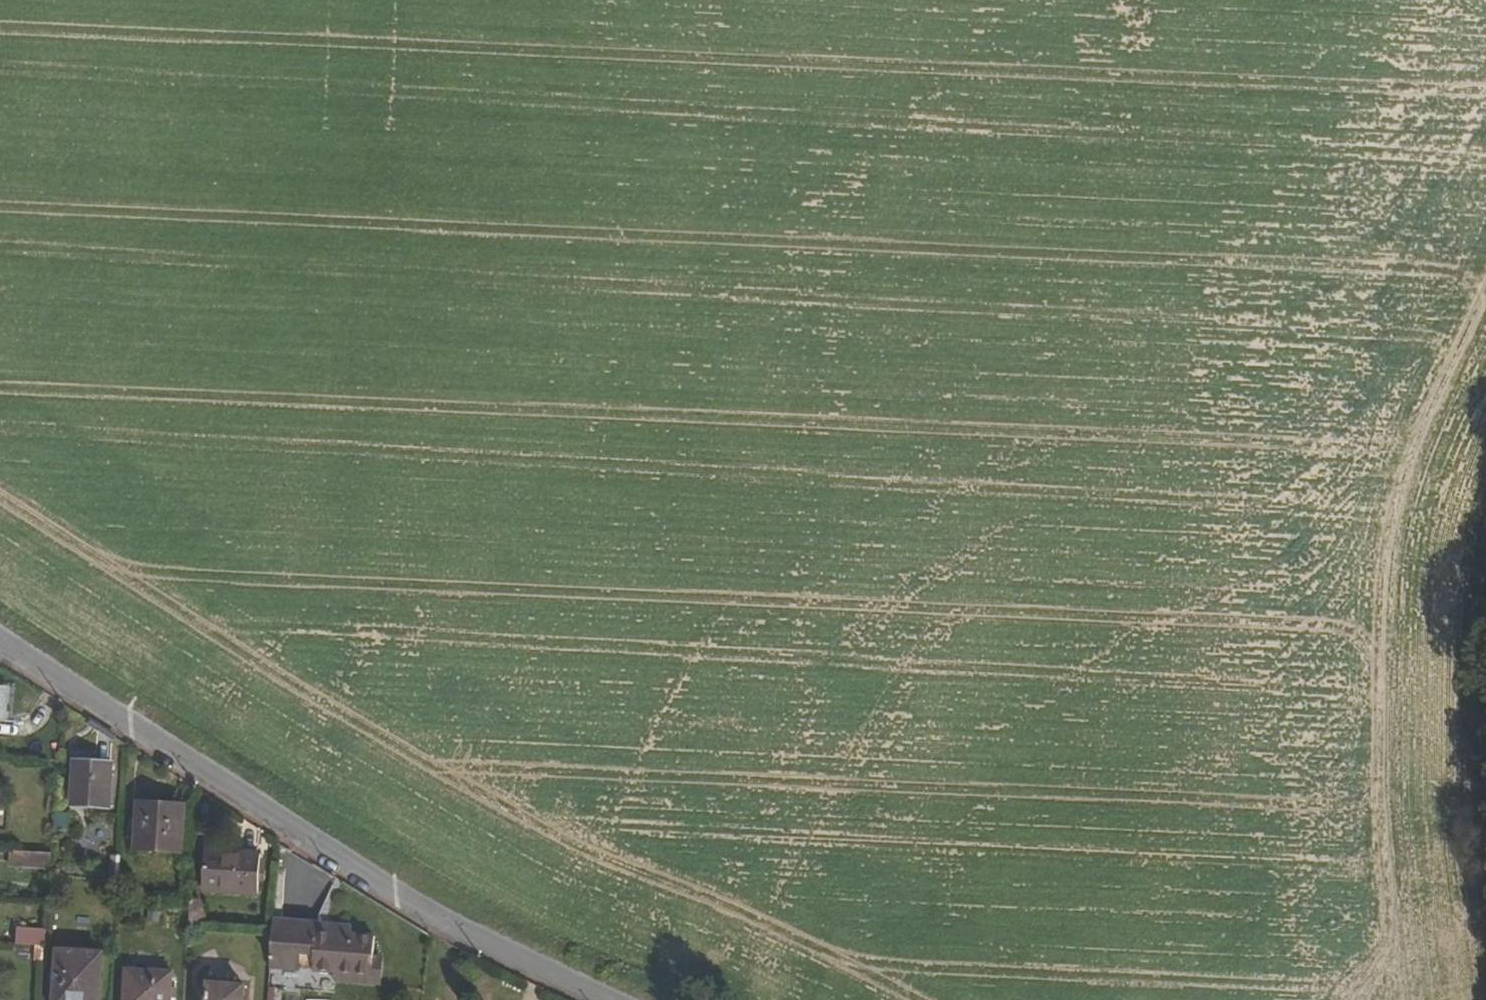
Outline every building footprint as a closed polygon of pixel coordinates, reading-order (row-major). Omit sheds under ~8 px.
[(0,686),(0,722),(8,722),(10,687),(0,686)] [(111,809),(114,763),(75,761),(72,806),(111,809)] [(186,805),(138,802),(134,851),(183,854),(186,805)] [(258,894),(260,854),(206,851),(203,891),(258,894)] [(118,884),(120,856),(112,855),(110,883),(118,884)] [(204,926),(203,902),(187,903),(188,927),(204,926)] [(319,923),(274,920),(273,934),(271,966),(337,972),(373,976),(375,954),(376,935),(355,933),(355,925),(335,924),(334,933),(319,932),(319,923)] [(335,924),(319,923),(319,932),(334,933),(335,924)] [(15,946),(44,948),(45,930),(15,929),(15,946)] [(103,953),(57,950),(54,999),(100,999),(103,953)] [(373,976),(337,972),(336,982),(382,984),(385,955),(375,954),(373,976)] [(174,973),(126,969),(124,999),(172,999),(174,973)] [(245,985),(208,982),(207,999),(245,999),(245,985)]
